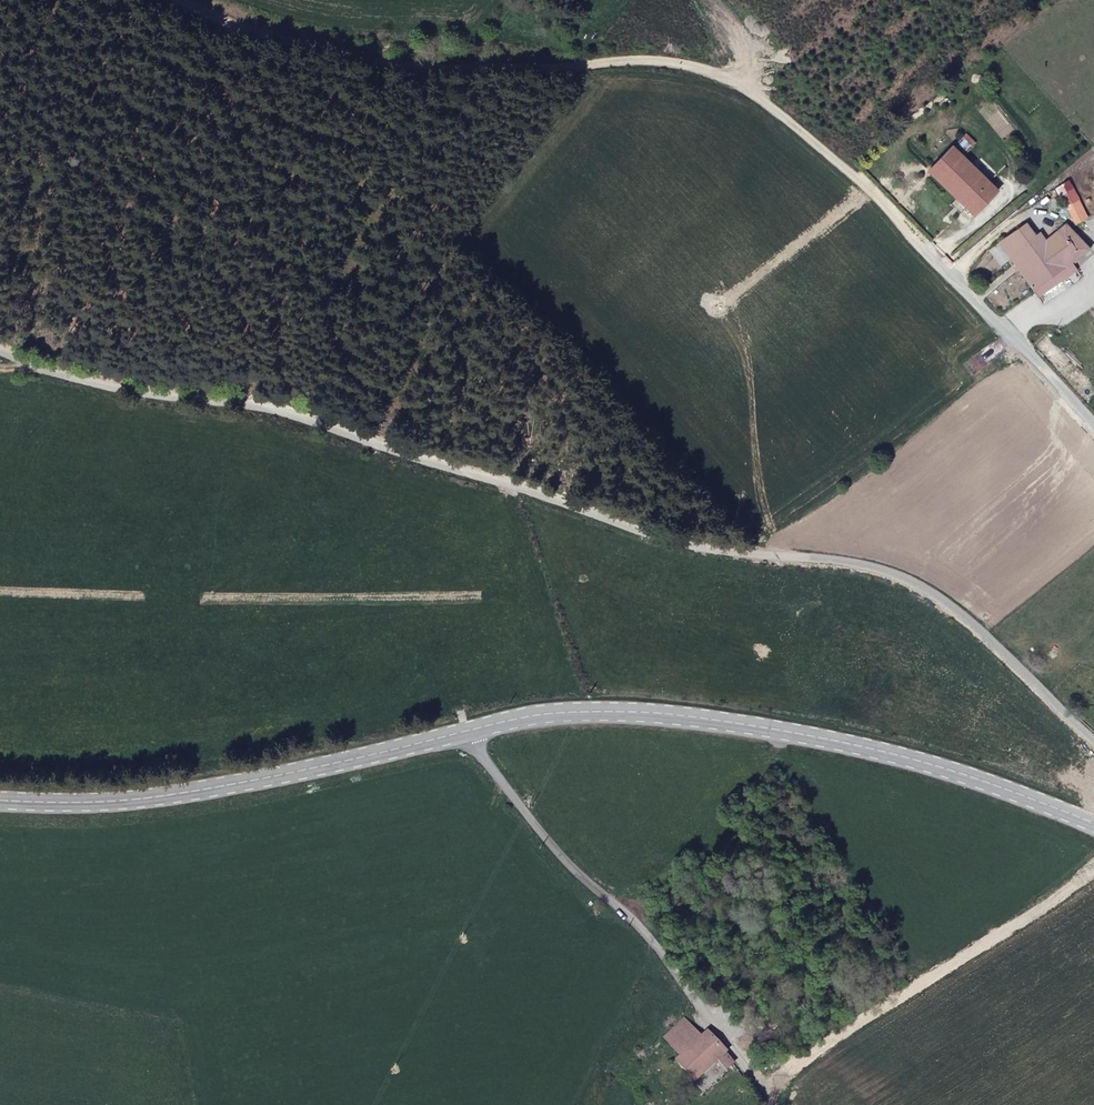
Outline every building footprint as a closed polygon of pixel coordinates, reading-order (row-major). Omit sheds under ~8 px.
[(974,219),(997,195),(952,149),(929,174),(957,201),(951,208),(961,218),(966,211),(974,219)] [(1076,227),(1086,221),(1074,200),(1064,207),(1076,227)] [(1025,225),(1007,238),(999,244),(1008,257),(1034,238),(1025,225)] [(1020,274),(1034,295),(1039,301),(1077,274),(1070,264),(1080,258),(1074,250),(1079,247),(1082,245),(1068,226),(1044,242),(1039,234),(1034,238),(1008,257),(1020,274)] [(1074,250),(1080,258),(1085,254),(1079,247),(1074,250)] [(1008,257),(998,264),(1010,281),(1020,274),(1008,257)] [(685,1018),(660,1039),(667,1048),(677,1060),(707,1036),(685,1018)] [(693,1086),(718,1068),(725,1076),(737,1068),(711,1033),(707,1036),(677,1060),(674,1062),(693,1086)] [(660,1039),(650,1047),(657,1057),(667,1048),(660,1039)]
